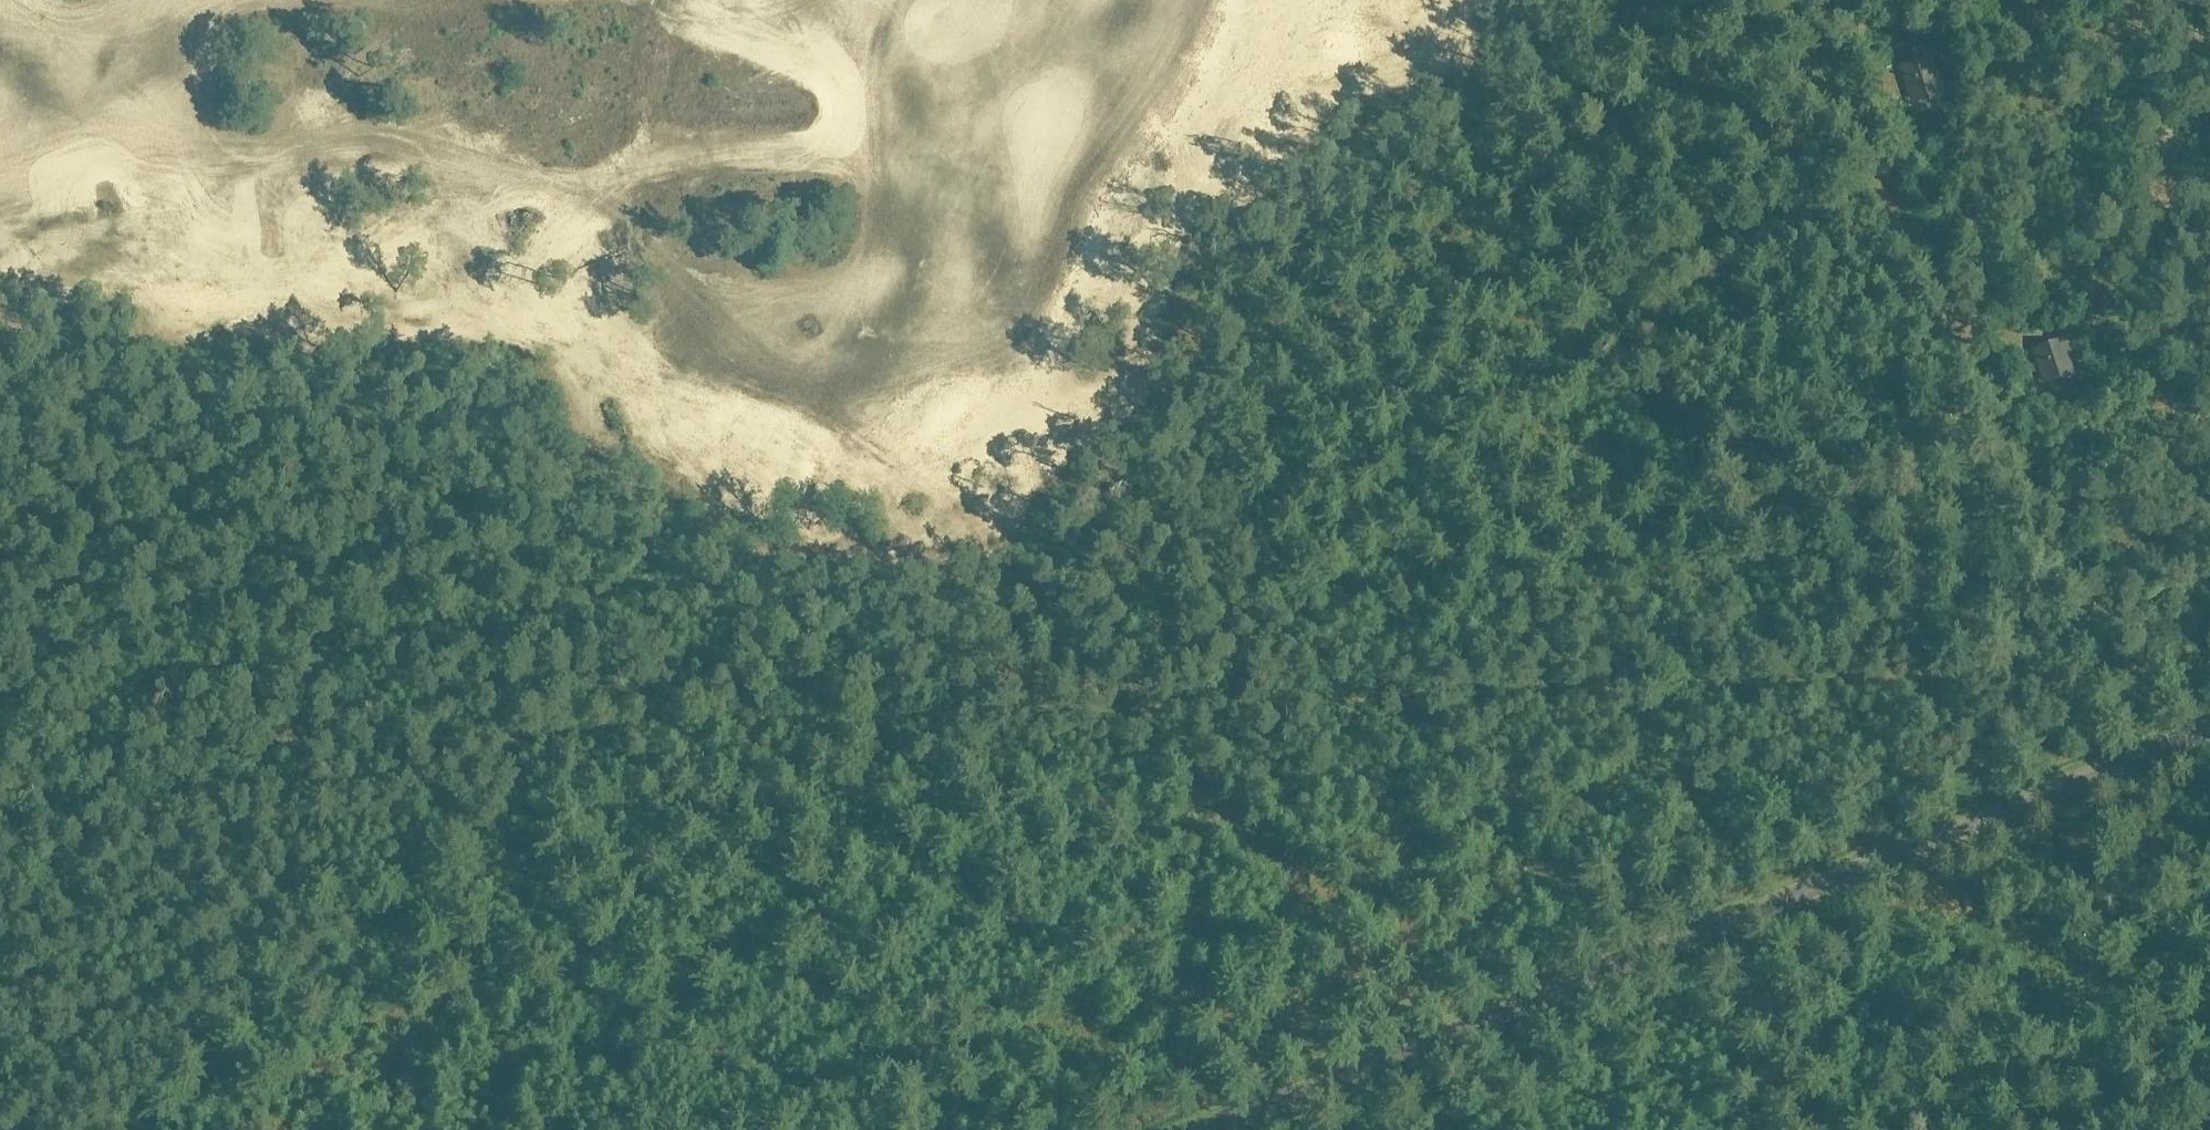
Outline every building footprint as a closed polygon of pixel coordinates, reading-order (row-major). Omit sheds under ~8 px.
[(1930,57),(1901,67),(1911,98),(1928,92),(1929,97),(1942,93),(1930,57)] [(2062,379),(2074,375),(2062,339),(2033,350),(2044,380),(2060,374),(2062,379)]
